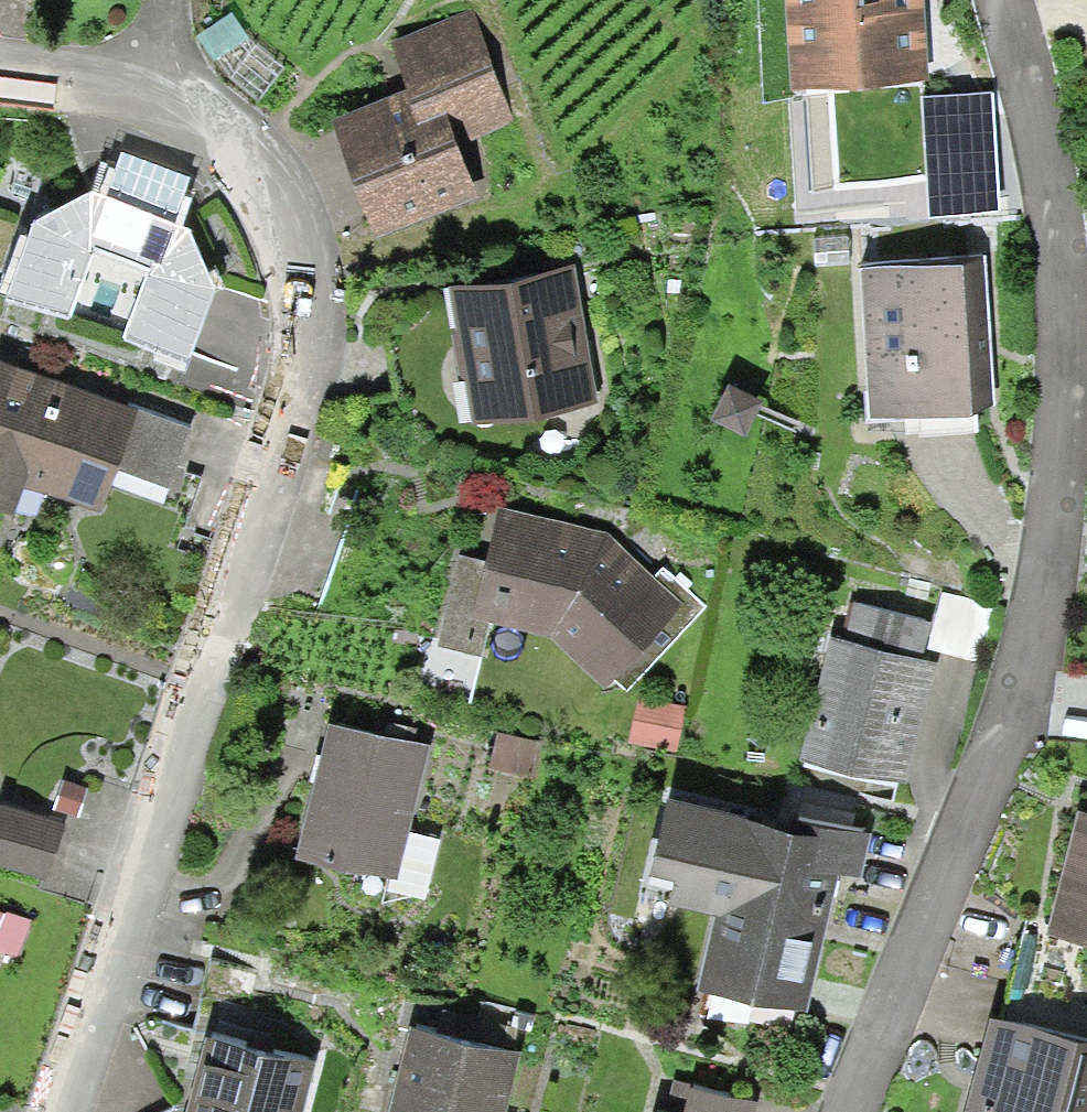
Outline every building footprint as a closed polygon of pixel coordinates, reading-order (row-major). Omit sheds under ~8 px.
[(791,90),(931,81),(925,0),(785,0),(791,90)] [(470,13),(390,44),(408,92),(332,120),(376,237),(478,199),(458,144),(512,123),(470,13)] [(994,92),(921,97),(928,216),(998,211),(994,92)] [(32,221),(6,297),(70,319),(82,287),(134,307),(123,337),(188,363),(216,278),(190,226),(177,221),(191,176),(122,151),(106,194),(91,190),(32,221)] [(983,263),(861,271),(870,418),(992,411),(983,263)] [(574,268),(449,290),(473,423),(598,401),(574,268)] [(0,360),(0,508),(14,513),(25,485),(101,514),(117,470),(139,411),(0,360)] [(728,383),(710,418),(744,436),(763,401),(728,383)] [(139,411),(117,470),(170,489),(192,428),(140,409),(139,411)] [(656,577),(608,534),(499,507),(485,561),(460,555),(438,647),(483,658),(493,623),(552,637),(605,690),(615,679),(628,692),(706,607),(664,568),(656,577)] [(943,592),(928,649),(982,663),(997,606),(943,592)] [(830,636),(799,756),(906,784),(937,663),(921,659),(931,622),(853,602),(844,639),(830,636)] [(687,709),(639,697),(628,742),(676,754),(687,709)] [(327,724),(295,857),(397,881),(429,748),(327,724)] [(541,741),(498,733),(490,770),(533,779),(541,741)] [(64,781),(54,809),(78,818),(87,790),(64,781)] [(818,835),(666,800),(648,875),(673,881),(667,907),(712,917),(695,991),(806,1017),(839,875),(861,880),(871,838),(820,827),(818,835)] [(45,881),(65,826),(0,803),(0,866),(45,881)] [(1078,813),(1045,938),(1086,949),(1086,815),(1078,813)] [(17,959),(32,922),(7,912),(6,915),(0,912),(0,953),(17,959)] [(966,1111),(1086,1111),(1086,1045),(989,1020),(966,1111)] [(410,1028),(389,1111),(506,1111),(520,1056),(410,1028)] [(188,1111),(304,1111),(315,1064),(206,1038),(188,1111)] [(664,1111),(684,1111),(691,1085),(673,1081),(664,1111)] [(758,1102),(691,1085),(684,1111),(755,1111),(758,1102)]
